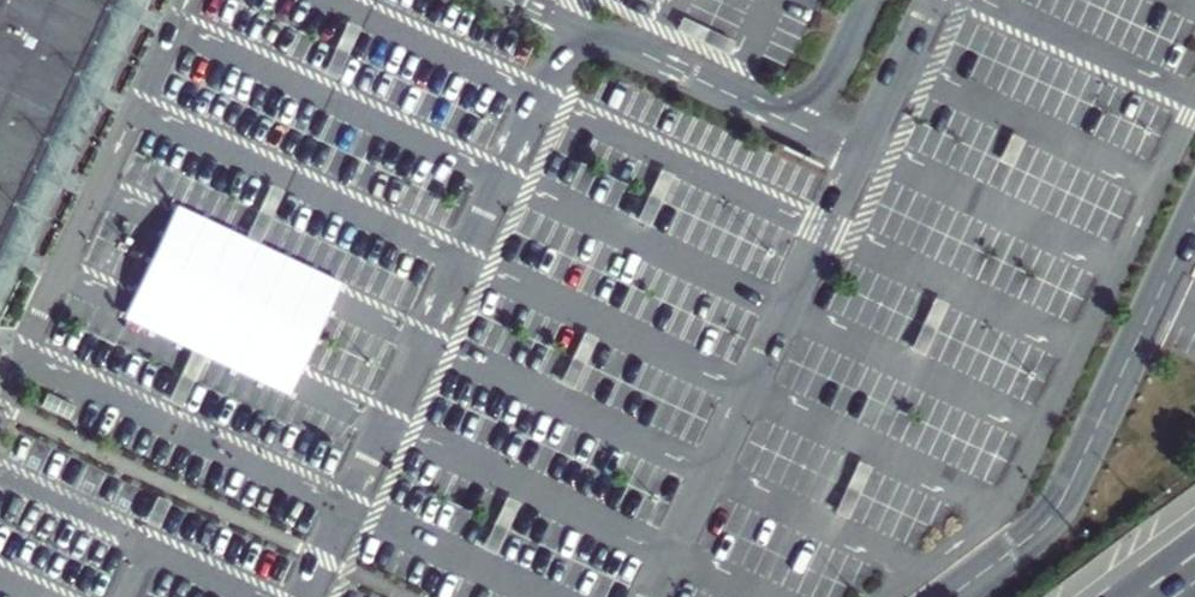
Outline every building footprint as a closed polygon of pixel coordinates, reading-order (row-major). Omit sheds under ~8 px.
[(0,244),(21,200),(15,197),(20,187),(25,190),(42,154),(34,151),(40,139),(47,142),(68,98),(61,95),(67,81),(74,84),(87,55),(85,54),(96,31),(98,32),(109,8),(103,5),(105,0),(0,0),(0,244)] [(675,178),(662,171),(638,221),(652,227),(675,178)] [(284,194),(271,187),(247,237),(260,243),(284,194)] [(949,307),(936,300),(912,350),(926,357),(949,307)] [(599,339),(585,333),(561,383),(575,389),(599,339)] [(206,357),(193,351),(170,401),(183,407),(206,357)] [(872,469),(858,462),(836,513),(849,519),(872,469)]
